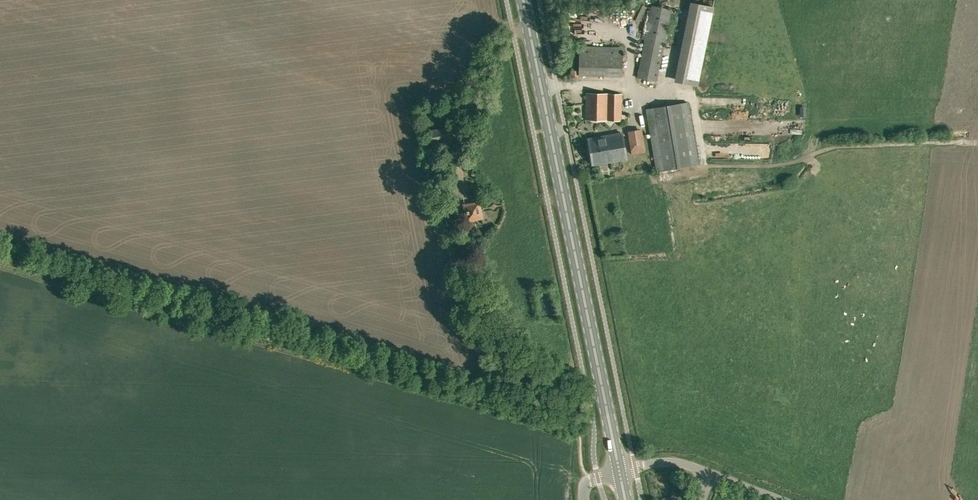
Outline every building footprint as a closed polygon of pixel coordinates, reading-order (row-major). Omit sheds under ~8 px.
[(682,82),(696,85),(712,7),(698,4),(682,82)] [(657,81),(672,9),(652,5),(637,78),(657,81)] [(622,76),(622,46),(579,45),(579,75),(622,76)] [(621,120),(622,94),(587,93),(586,119),(621,120)] [(731,106),(751,107),(751,99),(731,98),(731,106)] [(656,172),(700,164),(689,101),(646,109),(656,172)] [(735,122),(746,118),(744,113),(733,117),(735,122)] [(454,151),(449,127),(429,131),(434,155),(454,151)] [(642,129),(627,131),(631,151),(645,149),(642,129)] [(592,164),(627,158),(622,133),(587,139),(592,164)] [(467,220),(481,217),(479,202),(464,205),(467,220)] [(446,218),(436,221),(438,229),(448,227),(446,218)] [(681,493),(673,490),(670,498),(675,499),(678,499),(681,493)]
